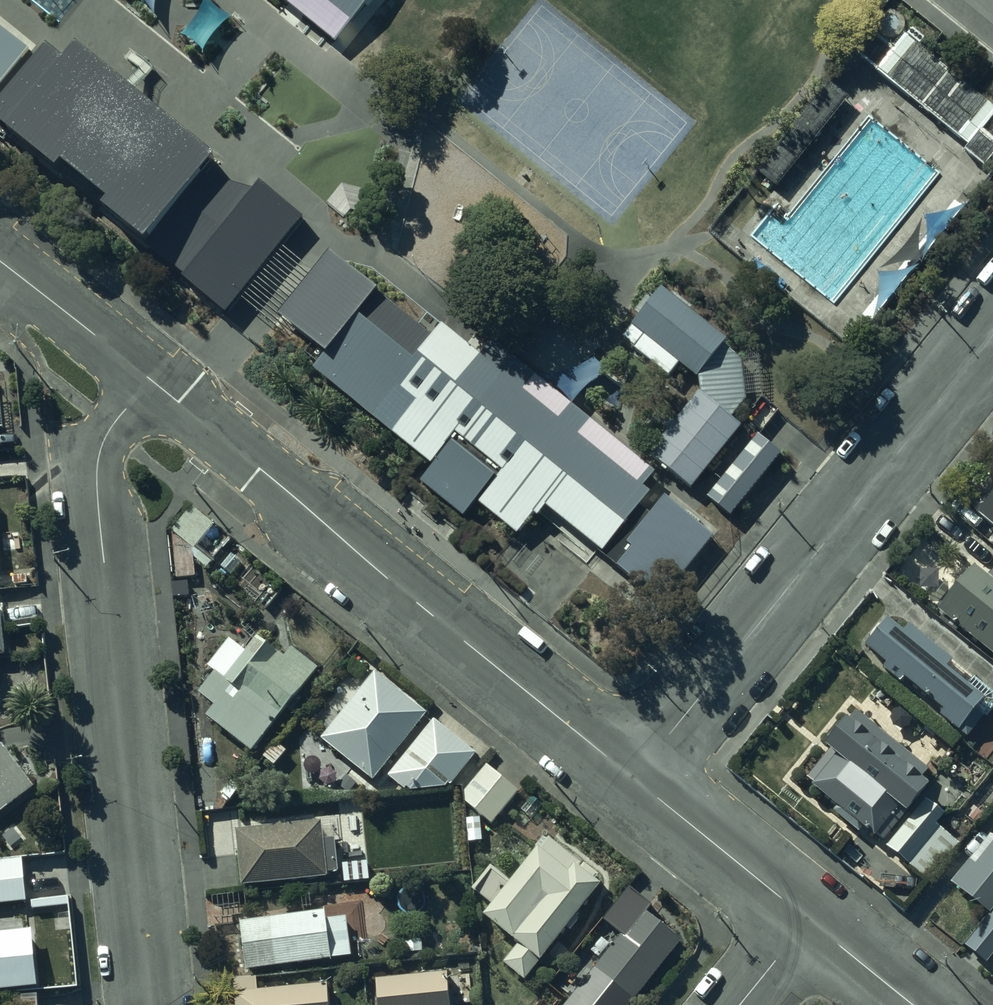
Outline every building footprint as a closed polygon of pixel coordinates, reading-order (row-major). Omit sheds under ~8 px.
[(73,0),(23,0),(53,24),(73,0)] [(456,34),(414,0),(332,0),(424,74),(456,34)] [(175,266),(210,223),(20,69),(34,52),(0,25),(0,123),(175,266)] [(871,49),(852,71),(965,162),(961,172),(986,190),(992,179),(992,156),(975,139),(988,123),(903,55),(893,66),(871,49)] [(777,187),(849,99),(828,82),(757,171),(777,187)] [(644,506),(441,341),(333,252),(280,316),(250,353),(281,378),(314,337),(394,403),(378,423),(444,477),(430,494),(469,526),(483,509),(525,543),(550,513),(627,575),(651,546),(627,527),(644,506)] [(739,360),(662,304),(631,339),(699,392),(700,407),(650,467),(689,501),(739,436),(732,430),(746,414),(739,360)] [(975,518),(992,533),(992,497),(975,518)] [(227,547),(189,515),(170,539),(174,587),(195,582),(193,567),(202,574),(227,547)] [(971,571),(934,616),(992,663),(992,589),(971,571)] [(900,635),(886,624),(864,652),(940,715),(935,720),(964,744),(990,706),(984,696),(907,629),(900,635)] [(228,647),(206,674),(212,679),(196,699),(215,714),(205,726),(248,760),(316,678),(290,657),(282,667),(255,645),(243,659),(228,647)] [(376,679),(322,746),(375,789),(430,722),(376,679)] [(927,777),(857,717),(805,784),(876,847),(927,777)] [(438,727),(391,785),(411,803),(451,794),(479,761),(438,727)] [(0,759),(0,824),(35,796),(3,756),(0,759)] [(518,792),(486,766),(465,792),(466,803),(492,825),(518,792)] [(927,796),(885,845),(929,880),(960,842),(937,824),(946,812),(927,796)] [(319,828),(233,839),(241,896),(327,885),(319,828)] [(983,856),(975,850),(946,887),(988,919),(992,912),(992,844),(983,856)] [(513,891),(492,875),(477,894),(499,911),(488,924),(522,951),(509,969),(532,987),(608,892),(579,869),(572,879),(541,855),(513,891)] [(0,860),(0,904),(27,901),(22,857),(0,860)] [(620,938),(569,1004),(626,1004),(676,938),(646,915),(653,907),(627,888),(600,923),(620,938)] [(326,917),(239,930),(247,979),(333,966),(326,917)] [(40,995),(35,938),(31,939),(0,941),(0,998),(40,995)] [(378,982),(380,1004),(452,1004),(450,976),(378,982)] [(231,986),(232,1004),(327,1004),(325,990),(254,999),(254,984),(231,986)]
